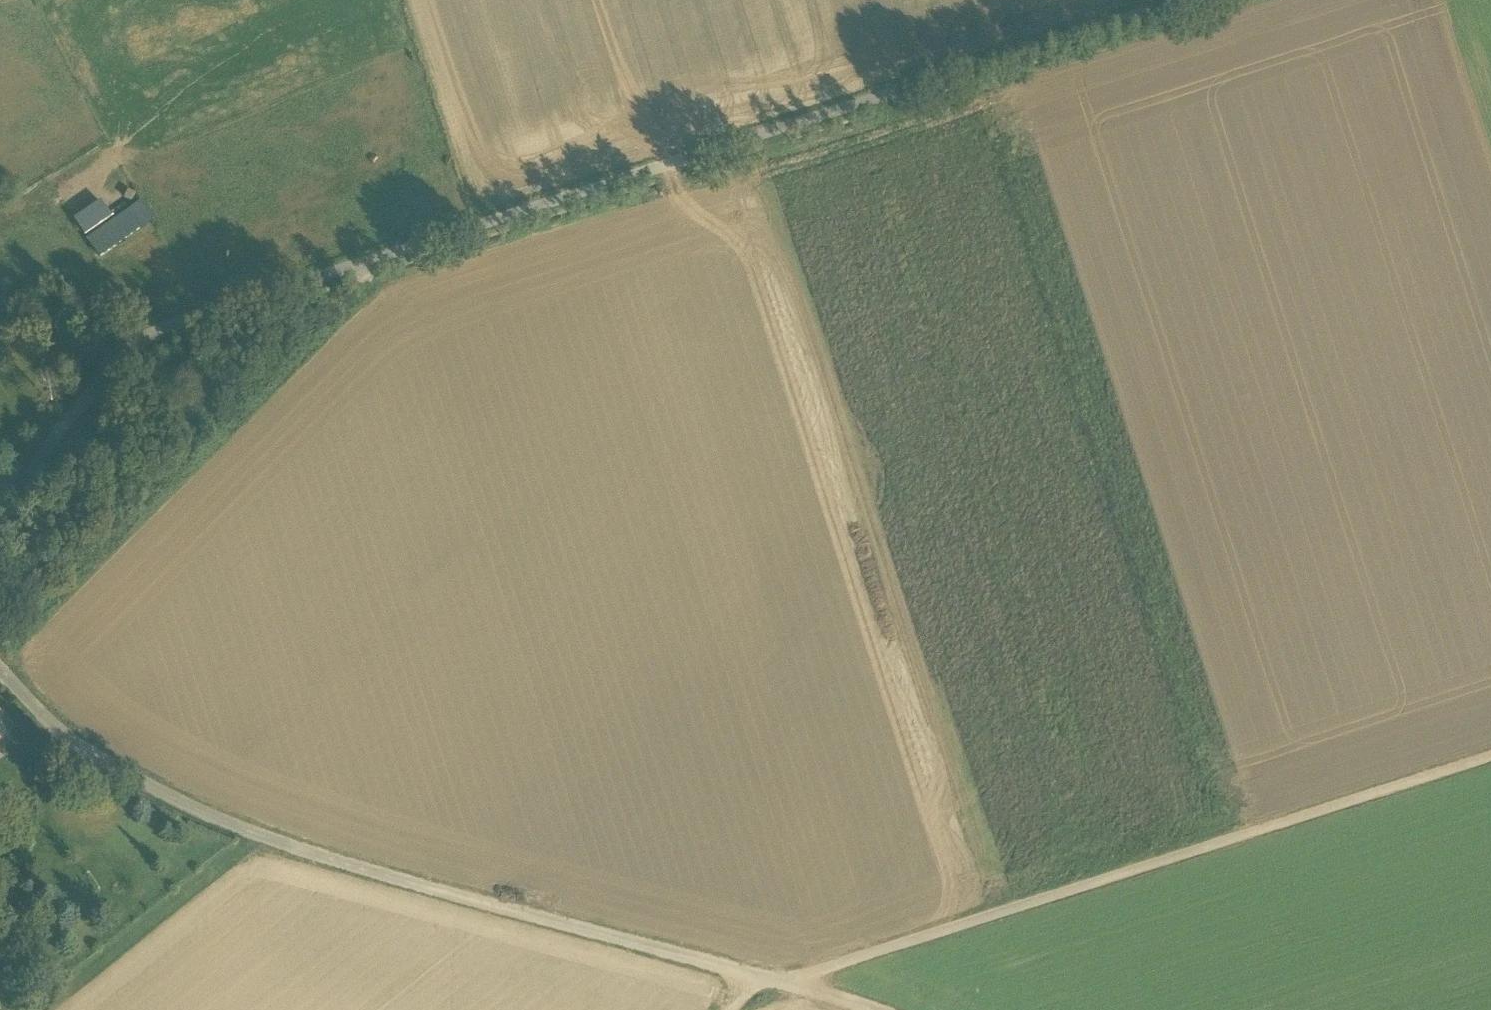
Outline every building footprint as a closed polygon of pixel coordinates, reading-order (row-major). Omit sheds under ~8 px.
[(89,237),(101,254),(138,229),(126,212),(89,237)] [(12,735),(0,719),(0,744),(12,735)]
